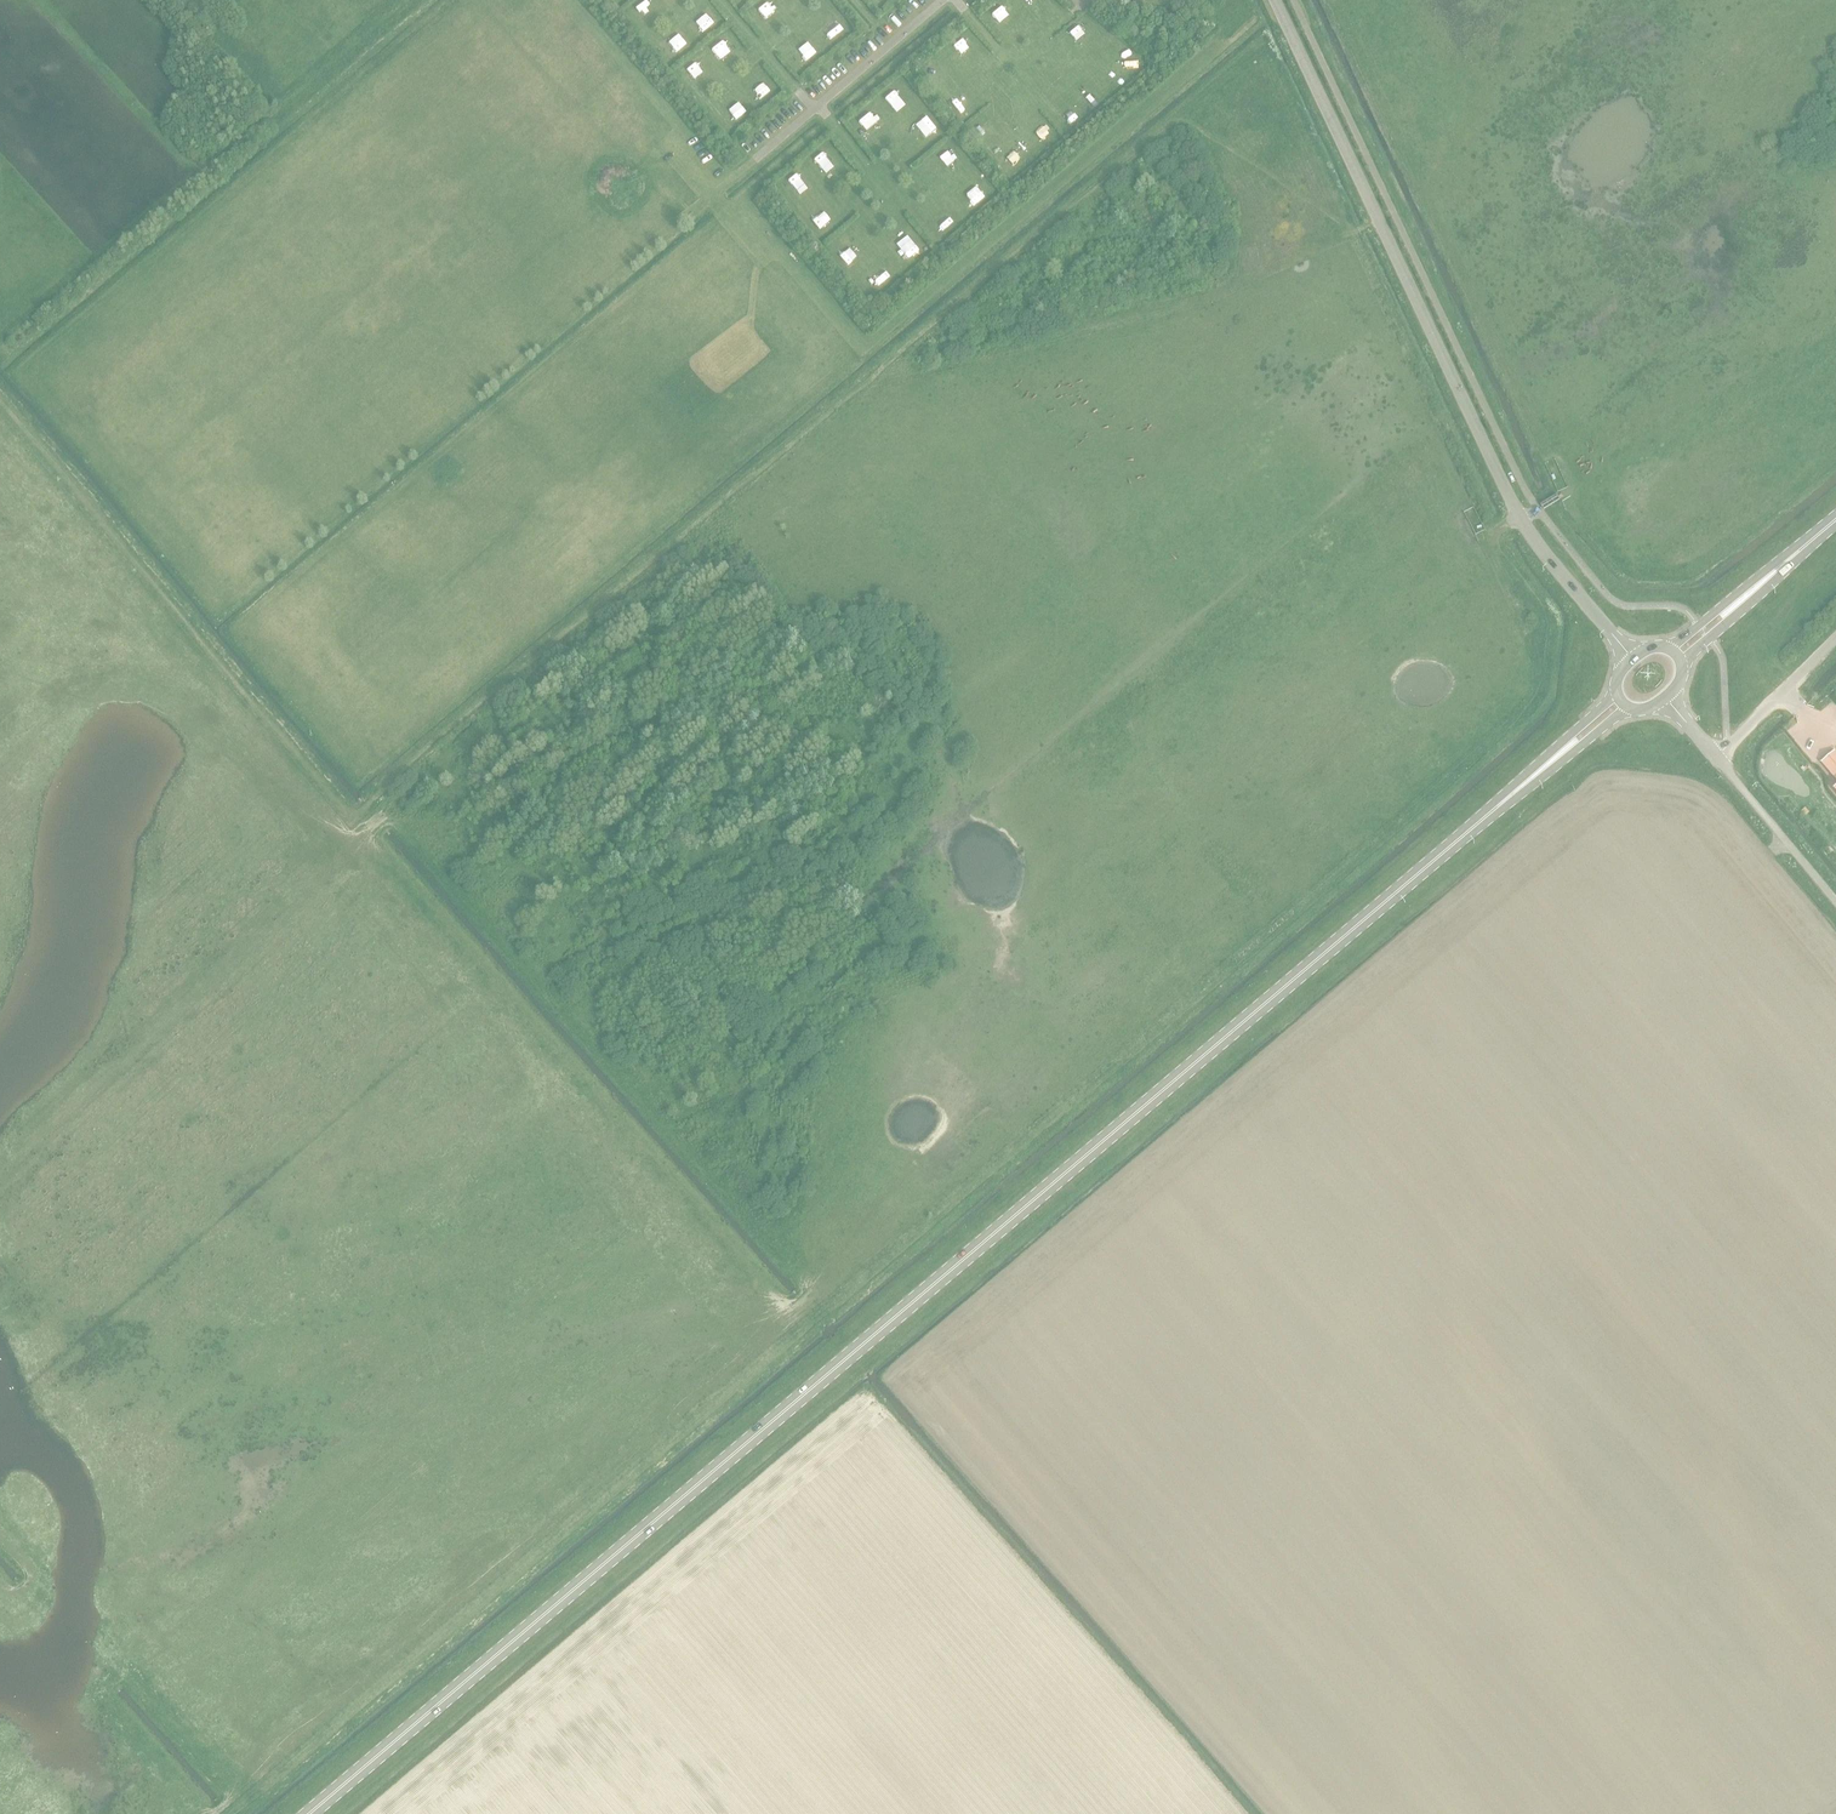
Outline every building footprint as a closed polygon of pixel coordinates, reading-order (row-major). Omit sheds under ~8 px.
[(1835,750),(1821,762),(1835,779),(1835,752),(1835,750)]
